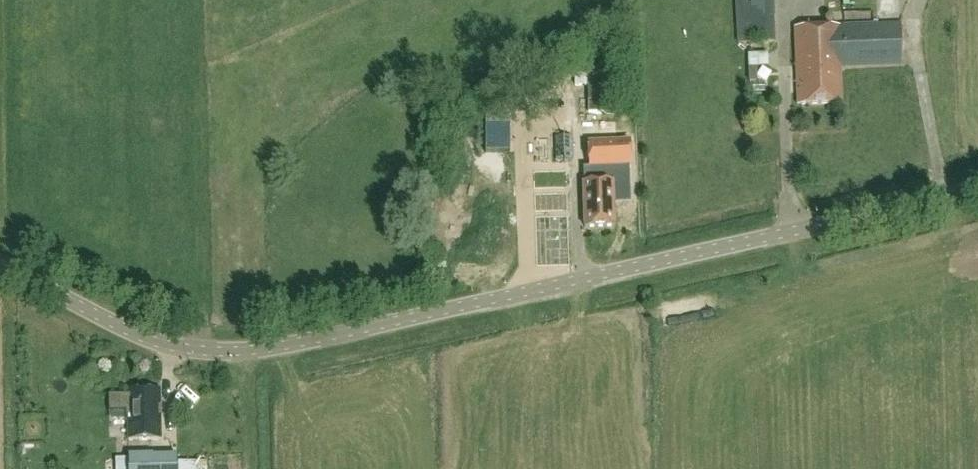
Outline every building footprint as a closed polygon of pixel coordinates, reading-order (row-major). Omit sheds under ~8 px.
[(774,13),(773,0),(737,0),(739,44),(775,43),(774,13)] [(901,66),(900,24),(794,28),(797,106),(841,104),(840,69),(901,66)] [(766,57),(746,58),(747,81),(767,81),(766,57)] [(605,76),(593,76),(592,130),(604,130),(605,76)] [(572,138),(556,138),(557,162),(573,161),(572,138)] [(615,199),(628,199),(628,168),(595,168),(595,184),(584,184),(585,228),(615,227),(615,199)] [(161,440),(161,390),(129,390),(129,440),(161,440)] [(103,425),(87,426),(88,439),(104,437),(103,425)] [(152,455),(128,455),(128,456),(128,468),(152,468),(152,455)]
